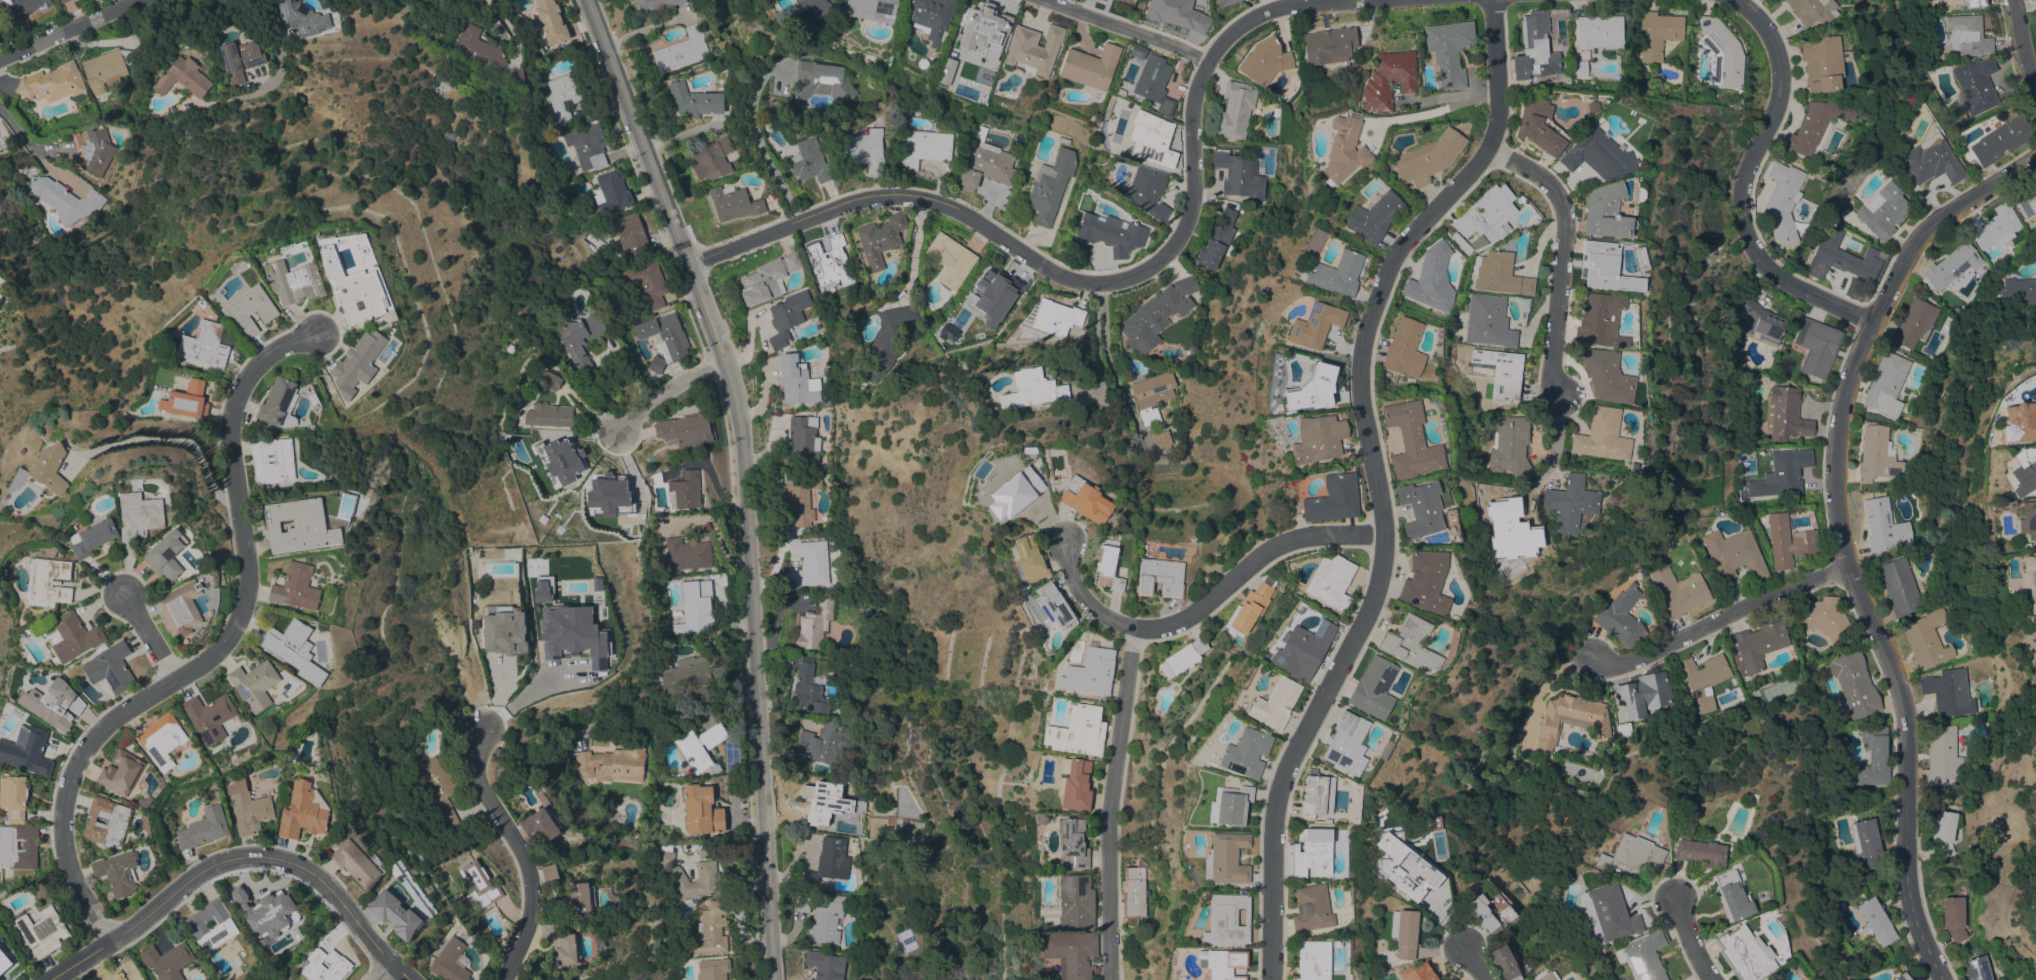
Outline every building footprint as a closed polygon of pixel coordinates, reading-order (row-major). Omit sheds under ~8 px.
[(11,23),(2,0),(51,0),(52,2),(22,14),(24,18),(11,23)] [(278,3),(288,0),(300,0),(300,1),(300,3),(312,9),(312,12),(315,11),(318,11),(319,12),(320,15),(328,12),(332,26),(318,30),(318,33),(299,38),(295,26),(290,28),(288,22),(283,23),(278,3)] [(536,7),(533,0),(553,0),(555,4),(557,3),(560,11),(558,12),(563,24),(564,24),(570,38),(548,46),(534,7),(536,7)] [(641,14),(634,0),(686,0),(686,2),(675,4),(675,5),(664,7),(664,9),(654,11),(654,8),(641,14)] [(795,1),(796,0),(836,0),(834,6),(838,9),(826,24),(817,18),(819,16),(806,6),(804,8),(795,1)] [(844,14),(846,0),(897,0),(892,24),(844,14)] [(896,22),(904,0),(953,0),(956,1),(951,15),(952,16),(948,31),(945,42),(942,41),(939,50),(928,46),(930,40),(926,39),(927,33),(929,28),(913,22),(911,27),(899,23),(896,22)] [(992,26),(993,23),(1005,27),(992,65),(979,61),(982,51),(971,47),(972,43),(952,36),(965,0),(980,5),(975,20),(992,26)] [(1144,17),(1149,0),(1193,0),(1191,7),(1199,9),(1198,11),(1208,16),(1210,16),(1210,23),(1203,34),(1191,29),(1160,21),(1144,17)] [(1794,10),(1786,0),(1831,0),(1836,6),(1832,9),(1835,13),(1825,22),(1823,20),(1819,24),(1815,19),(1805,28),(1792,12),(1794,10)] [(1559,50),(1560,74),(1535,75),(1534,74),(1528,74),(1528,79),(1514,80),(1512,55),(1522,55),(1520,16),(1529,15),(1529,11),(1547,10),(1550,50),(1559,50)] [(1683,16),(1682,40),(1662,39),(1661,62),(1641,61),(1641,41),(1639,41),(1640,10),(1656,11),(1656,15),(1683,16)] [(1980,14),(1982,38),(1992,37),(1993,53),(1956,55),(1956,52),(1951,52),(1950,31),(1946,31),(1945,16),(1980,14)] [(1741,87),(1716,86),(1716,84),(1712,83),(1714,54),(1700,38),(1703,35),(1699,31),(1700,15),(1715,16),(1738,42),(1743,55),(1741,87)] [(1621,16),(1622,41),(1622,46),(1609,47),(1609,46),(1591,46),(1591,48),(1577,48),(1577,17),(1621,16)] [(1472,20),(1475,46),(1465,47),(1465,49),(1457,50),(1459,68),(1463,67),(1466,87),(1439,90),(1436,64),(1434,65),(1432,51),(1427,52),(1425,37),(1424,37),(1423,26),(1472,20)] [(500,44),(508,63),(497,71),(453,52),(459,39),(457,38),(462,29),(465,30),(468,22),(482,27),(477,38),(495,46),(500,44)] [(689,38),(685,26),(698,22),(703,36),(702,36),(709,55),(696,59),(696,60),(658,73),(651,51),(689,38)] [(1047,78),(1003,63),(1013,36),(1012,36),(1016,24),(1040,32),(1036,44),(1043,47),(1046,39),(1043,38),(1049,22),(1066,29),(1060,44),(1059,44),(1047,78)] [(1355,26),(1357,47),(1353,47),(1353,51),(1350,51),(1351,56),(1347,56),(1347,60),(1329,63),(1329,64),(1325,65),(1325,63),(1322,63),(1323,64),(1321,66),(1316,66),(1315,65),(1315,64),(1313,64),(1313,66),(1308,67),(1308,65),(1306,65),(1302,34),(1311,33),(1311,32),(1355,26)] [(1264,88),(1236,67),(1247,53),(1248,54),(1253,47),(1252,45),(1272,34),(1276,37),(1280,44),(1281,52),(1290,51),(1293,68),(1276,72),(1264,88)] [(1842,76),(1838,77),(1839,90),(1819,92),(1819,91),(1807,92),(1804,59),(1801,59),(1799,39),(1837,35),(1842,76)] [(241,69),(245,82),(230,86),(218,45),(233,41),(235,45),(244,42),(244,43),(256,40),(260,53),(263,52),(266,62),(241,69)] [(1081,83),(1058,75),(1068,47),(1099,58),(1104,41),(1121,47),(1106,91),(1081,83)] [(1147,49),(1143,59),(1128,53),(1133,42),(1147,49)] [(106,80),(102,82),(105,92),(94,96),(88,85),(81,61),(119,48),(120,49),(137,50),(136,64),(124,63),(128,73),(119,76),(121,81),(108,85),(106,80)] [(1406,52),(1405,51),(1414,50),(1415,76),(1416,76),(1416,81),(1414,81),(1415,93),(1400,94),(1399,82),(1390,83),(1392,111),(1375,112),(1375,111),(1364,112),(1363,85),(1366,85),(1366,80),(1371,79),(1370,68),(1376,68),(1375,58),(1378,58),(1378,53),(1406,52)] [(1131,91),(1149,51),(1165,58),(1163,62),(1172,66),(1163,88),(1166,89),(1163,95),(1174,100),(1175,98),(1177,99),(1176,101),(1169,117),(1156,112),(1159,104),(1142,97),(1131,91)] [(1936,61),(1931,57),(1935,52),(1940,56),(1936,61)] [(184,59),(188,56),(199,65),(196,69),(212,83),(199,99),(176,80),(162,96),(151,86),(178,54),(184,59)] [(1968,61),(1969,62),(1976,59),(1978,59),(1979,61),(1986,58),(1985,57),(1990,55),(1997,70),(1986,75),(2000,103),(1971,117),(1968,111),(1963,113),(1957,102),(1965,98),(1951,69),(1968,61)] [(947,85),(956,61),(945,57),(937,81),(947,85)] [(41,70),(43,74),(60,66),(59,64),(73,58),(86,90),(72,96),(70,93),(47,103),(44,97),(37,100),(33,93),(31,99),(14,91),(21,76),(24,77),(41,70)] [(857,93),(849,100),(844,94),(835,101),(830,94),(812,93),(800,102),(791,91),(801,84),(802,79),(796,78),(797,60),(834,63),(834,65),(843,66),(842,78),(844,80),(846,79),(857,93)] [(1573,77),(1572,61),(1586,60),(1587,76),(1573,77)] [(513,90),(504,75),(521,66),(524,82),(517,86),(518,87),(521,92),(515,95),(513,90)] [(546,92),(550,90),(547,81),(575,70),(585,98),(572,103),(570,97),(562,101),(565,110),(568,109),(573,122),(559,127),(546,92)] [(700,92),(700,93),(722,92),(723,113),(700,113),(698,113),(698,117),(691,117),(691,113),(681,113),(681,112),(676,113),(666,83),(678,79),(679,81),(682,79),(687,92),(700,92)] [(1244,141),(1214,135),(1219,110),(1223,111),(1226,97),(1223,97),(1226,80),(1251,85),(1250,88),(1257,89),(1253,109),(1250,108),(1244,141)] [(1515,135),(1526,94),(1548,100),(1546,106),(1552,108),(1554,120),(1553,125),(1559,128),(1560,131),(1560,132),(1561,134),(1560,137),(1561,138),(1562,137),(1562,136),(1565,135),(1569,142),(1565,144),(1565,143),(1551,161),(1515,135)] [(1814,146),(1813,145),(1808,157),(1789,148),(1789,149),(1784,147),(1790,132),(1795,135),(1802,119),(1800,119),(1804,112),(1805,113),(1806,111),(1807,101),(1825,102),(1825,101),(1847,102),(1847,108),(1853,109),(1852,119),(1828,118),(1814,146)] [(1171,123),(1171,122),(1174,123),(1166,149),(1178,152),(1173,168),(1130,154),(1134,141),(1128,139),(1133,124),(1131,124),(1133,119),(1132,118),(1134,114),(1133,113),(1135,108),(1137,109),(1137,108),(1171,123)] [(1362,144),(1374,157),(1361,168),(1358,165),(1335,185),(1334,185),(1332,187),(1325,179),(1326,176),(1323,173),(1328,158),(1326,157),(1334,132),(1335,132),(1336,130),(1332,129),(1329,125),(1330,120),(1332,117),(1336,115),(1344,117),(1345,115),(1348,116),(1349,110),(1361,114),(1360,120),(1362,120),(1355,140),(1355,143),(1353,148),(1355,150),(1362,144)] [(2019,112),(2034,136),(1983,168),(1969,146),(1979,140),(1978,139),(2019,112)] [(566,147),(562,136),(598,122),(607,145),(602,147),(604,151),(602,151),(607,164),(594,170),(593,167),(581,171),(577,160),(577,159),(572,144),(566,147)] [(1016,155),(1014,161),(1013,160),(1011,167),(1015,169),(1010,185),(980,175),(975,188),(974,188),(972,193),(958,188),(974,139),(975,139),(979,125),(988,127),(983,142),(1000,148),(1000,150),(1016,155)] [(1427,176),(1430,183),(1416,190),(1411,180),(1402,184),(1392,162),(1400,159),(1398,156),(1404,153),(1404,154),(1436,140),(1446,125),(1467,140),(1448,166),(1427,176)] [(1629,150),(1631,158),(1634,158),(1636,163),(1633,164),(1635,170),(1602,180),(1582,160),(1570,173),(1557,160),(1587,130),(1588,131),(1593,125),(1622,152),(1629,150)] [(79,148),(76,148),(72,134),(79,131),(79,133),(92,129),(93,130),(104,127),(110,144),(116,147),(99,178),(78,166),(81,159),(77,157),(80,151),(79,148)] [(884,173),(867,174),(867,163),(844,163),(844,135),(868,134),(868,128),(881,127),(882,158),(883,158),(884,173)] [(952,133),(950,161),(917,158),(916,170),(900,169),(901,156),(905,157),(906,136),(911,136),(911,130),(952,133)] [(1898,155),(1917,145),(1937,131),(1941,137),(1941,136),(1963,170),(1964,170),(1967,175),(1951,185),(1943,172),(1933,178),(1932,175),(1917,185),(1902,163),(1898,155)] [(733,170),(721,176),(720,175),(708,181),(705,175),(697,179),(691,166),(695,164),(689,152),(715,138),(716,139),(726,134),(734,150),(723,156),(726,162),(728,161),(733,170)] [(1070,140),(1068,144),(1056,140),(1058,136),(1058,134),(1070,138),(1070,140)] [(824,163),(827,162),(833,178),(818,183),(815,175),(799,181),(797,174),(793,176),(788,164),(790,163),(787,158),(799,153),(796,143),(814,136),(824,163)] [(1960,137),(1965,145),(1957,149),(1953,142),(1960,137)] [(1033,223),(1038,210),(1028,207),(1030,200),(1028,199),(1040,163),(1052,167),(1060,145),(1074,151),(1076,164),(1072,177),(1068,175),(1049,229),(1033,223)] [(1222,194),(1223,189),(1221,189),(1222,180),(1226,180),(1227,168),(1214,167),(1214,169),(1212,169),(1213,151),(1228,152),(1228,154),(1230,154),(1230,155),(1235,155),(1235,154),(1242,155),(1242,159),(1256,160),(1255,174),(1265,175),(1263,195),(1264,196),(1264,201),(1250,199),(1251,196),(1244,195),(1222,194)] [(1777,181),(1766,176),(1774,160),(1786,166),(1787,164),(1806,173),(1792,199),(1795,200),(1789,212),(1798,241),(1780,246),(1777,238),(1775,238),(1765,205),(1777,181)] [(1137,164),(1167,173),(1160,198),(1157,197),(1157,199),(1171,210),(1161,224),(1158,221),(1136,204),(1124,200),(1132,176),(1133,176),(1137,164)] [(595,176),(612,169),(612,168),(618,166),(623,181),(622,181),(626,190),(628,189),(633,204),(619,210),(620,211),(602,218),(596,203),(604,200),(595,176)] [(80,217),(64,228),(61,224),(56,212),(56,208),(53,206),(51,207),(38,197),(39,194),(31,194),(31,180),(30,180),(30,176),(46,176),(54,182),(55,180),(66,188),(65,190),(77,199),(84,197),(90,187),(106,198),(97,210),(80,217)] [(1615,214),(1617,214),(1617,215),(1617,216),(1631,217),(1629,238),(1583,233),(1584,216),(1585,216),(1586,208),(1587,189),(1620,179),(1625,196),(1617,198),(1615,214)] [(1902,192),(1900,195),(1911,206),(1892,226),(1895,229),(1882,242),(1872,232),(1872,233),(1868,229),(1869,228),(1862,221),(1861,222),(1854,215),(1877,192),(1876,192),(1889,179),(1902,192)] [(1476,201),(1475,201),(1495,185),(1497,188),(1503,183),(1515,197),(1510,202),(1517,210),(1499,225),(1501,227),(1506,223),(1511,229),(1499,236),(1500,237),(1475,249),(1470,242),(1479,235),(1473,228),(1464,236),(1450,223),(1476,201)] [(719,222),(712,198),(710,199),(707,189),(720,185),(721,190),(733,186),(734,190),(744,187),(749,202),(762,198),(766,211),(750,216),(749,213),(719,222)] [(2013,199),(2035,185),(2035,215),(2026,221),(2013,199)] [(1388,188),(1405,205),(1389,221),(1376,245),(1361,238),(1362,235),(1344,227),(1346,223),(1344,222),(1346,217),(1348,218),(1354,204),(1366,209),(1388,188)] [(1223,254),(1221,253),(1214,270),(1194,261),(1210,223),(1216,225),(1224,206),(1237,212),(1232,223),(1232,224),(1227,237),(1230,238),(1223,254)] [(2022,226),(2013,232),(2015,236),(1997,247),(1995,242),(1982,250),(1967,225),(1978,218),(1981,223),(2010,206),(2022,226)] [(855,228),(873,222),(875,226),(888,222),(886,216),(903,210),(909,227),(897,231),(902,244),(879,252),(885,268),(870,273),(855,228)] [(1147,231),(1141,247),(1138,246),(1137,248),(1133,247),(1132,250),(1127,248),(1127,259),(1111,259),(1111,245),(1112,245),(1112,244),(1107,242),(1106,243),(1102,241),(1101,243),(1094,241),(1093,243),(1074,236),(1077,229),(1078,230),(1082,218),(1081,217),(1084,211),(1098,216),(1097,218),(1103,220),(1104,216),(1117,221),(1116,225),(1126,229),(1128,221),(1137,224),(1148,228),(1147,231)] [(650,249),(625,258),(618,239),(619,239),(612,220),(636,212),(650,249)] [(1540,220),(1529,226),(1528,222),(1529,220),(1530,217),(1531,216),(1534,213),(1540,220)] [(977,256),(954,291),(936,279),(944,266),(924,252),(938,230),(977,256)] [(820,287),(817,279),(816,279),(806,254),(808,254),(805,246),(818,241),(822,253),(831,249),(828,237),(840,232),(845,244),(840,246),(842,252),(843,251),(854,280),(853,280),(854,281),(842,286),(839,279),(820,287)] [(1861,259),(1867,246),(1879,251),(1876,257),(1882,260),(1878,271),(1877,270),(1872,283),(1829,263),(1822,280),(1805,272),(1820,240),(1821,240),(1823,236),(1825,237),(1826,235),(1839,241),(1836,247),(1861,259)] [(1447,313),(1442,311),(1441,312),(1437,310),(1438,309),(1400,293),(1407,277),(1417,281),(1424,250),(1441,237),(1452,252),(1447,256),(1444,269),(1446,281),(1454,291),(1453,300),(1447,313)] [(1616,276),(1643,279),(1641,297),(1581,291),(1582,287),(1585,256),(1579,255),(1581,239),(1617,242),(1616,245),(1620,246),(1619,256),(1618,256),(1616,276)] [(1966,239),(1984,262),(1972,271),(1974,274),(1960,286),(1958,285),(1953,289),(1950,286),(1950,287),(1948,284),(1938,292),(1930,282),(1926,286),(1921,280),(1924,277),(1920,273),(1933,263),(1934,265),(1966,239)] [(345,276),(356,271),(357,273),(364,271),(365,274),(374,270),(384,296),(380,297),(385,310),(370,316),(371,318),(363,322),(364,325),(354,329),(351,331),(344,313),(343,314),(340,306),(337,307),(327,282),(329,281),(323,266),(324,266),(320,256),(317,246),(332,244),(345,276)] [(1355,280),(1358,281),(1352,298),(1346,296),(1346,295),(1331,290),(1331,291),(1303,281),(1307,271),(1312,273),(1316,262),(1334,268),(1341,248),(1363,255),(1355,280)] [(1511,275),(1535,278),(1533,295),(1525,295),(1525,294),(1475,289),(1475,288),(1473,287),(1474,279),(1476,279),(1477,274),(1471,274),(1472,264),(1473,264),(1475,255),(1486,256),(1486,250),(1498,251),(1499,250),(1513,252),(1511,275)] [(779,257),(780,259),(783,258),(782,256),(796,251),(803,267),(788,272),(788,271),(785,272),(787,275),(780,278),(785,292),(756,303),(756,302),(746,306),(740,292),(741,292),(741,290),(742,290),(741,288),(747,286),(743,276),(756,271),(754,267),(779,257)] [(326,295),(320,297),(319,294),(306,298),(306,296),(303,297),(304,299),(282,306),(278,291),(274,293),(267,283),(274,281),(273,278),(268,280),(263,265),(283,258),(288,272),(301,268),(301,266),(315,261),(326,295)] [(641,287),(637,289),(634,280),(620,286),(615,274),(652,259),(666,293),(661,295),(665,305),(650,311),(641,287)] [(1016,304),(1011,301),(1005,310),(1006,310),(999,320),(990,313),(989,314),(966,298),(987,267),(998,274),(995,279),(1008,287),(1014,279),(1028,288),(1016,304)] [(1169,322),(1155,333),(1161,340),(1141,356),(1135,349),(1131,351),(1123,341),(1126,338),(1119,329),(1123,326),(1120,323),(1136,310),(1136,309),(1149,298),(1150,299),(1169,283),(1173,288),(1174,287),(1172,282),(1193,274),(1197,284),(1199,283),(1200,289),(1181,296),(1181,297),(1180,297),(1190,309),(1180,317),(1176,312),(1171,316),(1170,314),(1166,317),(1169,322)] [(2014,279),(2035,278),(2035,300),(2008,303),(2008,300),(2000,301),(1999,294),(1993,294),(1993,291),(1993,287),(1994,286),(2003,285),(2003,279),(2014,277),(2014,279)] [(258,282),(279,313),(264,323),(255,310),(248,315),(249,317),(249,316),(259,330),(247,339),(241,331),(240,332),(237,328),(236,329),(231,321),(233,319),(232,317),(228,320),(222,311),(220,309),(258,282)] [(806,289),(812,305),(800,310),(804,321),(786,328),(790,339),(785,340),(787,345),(775,351),(767,338),(778,332),(776,326),(773,327),(770,319),(773,318),(769,308),(785,301),(783,297),(806,289)] [(1614,335),(1628,337),(1627,348),(1577,342),(1577,341),(1574,341),(1575,326),(1578,327),(1579,318),(1580,319),(1582,301),(1580,301),(1580,292),(1585,293),(1585,292),(1607,294),(1626,296),(1624,310),(1617,309),(1614,335)] [(1517,330),(1515,348),(1501,346),(1502,345),(1470,342),(1470,343),(1465,343),(1469,293),(1501,296),(1501,295),(1505,295),(1503,317),(1507,317),(1506,329),(1517,330)] [(1925,343),(1917,339),(1911,350),(1889,338),(1896,323),(1899,325),(1913,296),(1940,309),(1935,319),(1937,320),(1925,343)] [(1787,319),(1781,333),(1782,334),(1776,348),(1743,334),(1750,318),(1739,308),(1750,297),(1761,308),(1787,319)] [(1318,351),(1285,339),(1293,317),(1304,321),(1312,300),(1329,306),(1330,305),(1347,311),(1341,327),(1328,323),(1318,351)] [(1086,311),(1081,326),(1074,324),(1073,325),(1068,323),(1063,337),(1042,330),(1041,333),(1029,329),(1030,326),(1031,326),(1039,303),(1049,306),(1048,307),(1051,308),(1052,306),(1071,312),(1073,306),(1086,311)] [(879,311),(915,304),(919,320),(896,324),(898,336),(905,341),(884,375),(880,372),(875,380),(869,381),(868,377),(865,378),(864,373),(869,363),(861,359),(882,326),(879,311)] [(594,369),(579,378),(572,366),(574,365),(565,349),(564,350),(560,344),(562,342),(555,329),(573,319),(579,318),(580,320),(595,311),(606,331),(598,335),(599,337),(587,344),(587,345),(582,348),(594,369)] [(653,334),(638,340),(633,326),(654,317),(655,318),(674,311),(688,346),(685,347),(688,354),(671,361),(663,340),(656,343),(653,334)] [(1413,350),(1426,355),(1417,378),(1404,373),(1392,371),(1381,366),(1384,358),(1386,347),(1392,339),(1400,315),(1423,324),(1413,350)] [(1843,332),(1824,380),(1799,370),(1807,348),(1792,342),(1802,316),(1843,332)] [(180,337),(181,334),(196,338),(201,318),(224,325),(218,343),(230,346),(222,371),(208,367),(209,365),(176,355),(181,337),(180,337)] [(936,335),(952,343),(958,331),(942,323),(936,335)] [(353,388),(351,387),(350,389),(331,375),(328,373),(338,359),(342,362),(347,355),(344,353),(350,345),(352,347),(365,331),(384,345),(353,388)] [(1518,400),(1510,399),(1510,402),(1504,401),(1503,403),(1490,401),(1494,365),(1470,362),(1472,348),(1523,354),(1518,400)] [(1635,377),(1630,405),(1593,398),(1586,381),(1590,380),(1583,362),(1576,362),(1576,349),(1596,349),(1618,351),(1616,367),(1619,374),(1635,377)] [(1862,405),(1866,388),(1868,389),(1884,349),(1911,361),(1895,399),(1904,403),(1897,419),(1876,410),(1876,408),(1862,405)] [(798,366),(798,367),(807,367),(809,390),(819,389),(819,391),(827,390),(828,399),(820,399),(820,401),(807,402),(784,404),(782,384),(779,384),(778,377),(781,376),(779,354),(796,352),(797,361),(796,361),(796,366),(798,366)] [(664,360),(665,362),(659,374),(647,368),(654,354),(664,360)] [(1337,366),(1332,386),(1335,405),(1332,405),(1332,404),(1320,406),(1320,405),(1293,409),(1285,410),(1282,392),(1294,390),(1300,384),(1306,363),(1312,360),(1337,366)] [(1053,402),(1053,400),(1000,409),(998,395),(1016,392),(1013,371),(1019,370),(1019,369),(1040,366),(1042,378),(1044,377),(1045,380),(1053,379),(1054,386),(1067,384),(1069,399),(1053,402)] [(1144,426),(1129,384),(1171,370),(1176,386),(1171,388),(1174,397),(1153,405),(1154,408),(1156,407),(1160,421),(1144,426)] [(542,385),(547,372),(561,378),(560,379),(561,379),(558,388),(557,387),(555,391),(542,385)] [(261,402),(264,403),(268,395),(266,395),(271,384),(273,385),(277,375),(278,376),(279,375),(296,383),(294,388),(296,389),(295,393),(297,394),(288,414),(295,417),(296,419),(297,423),(296,425),(279,426),(278,427),(272,424),(272,425),(254,417),(261,402)] [(187,393),(187,391),(185,391),(187,381),(189,381),(190,377),(204,380),(201,396),(204,397),(203,401),(209,403),(205,419),(165,412),(166,410),(157,408),(158,407),(157,407),(158,400),(159,400),(159,398),(168,400),(169,390),(187,393)] [(864,391),(857,390),(858,380),(865,381),(864,391)] [(1768,394),(1771,394),(1771,385),(1800,388),(1797,419),(1814,420),(1813,436),(1796,435),(1796,436),(1786,435),(1785,440),(1769,439),(1770,430),(1765,430),(1768,394)] [(1419,399),(1424,422),(1420,423),(1424,446),(1441,443),(1445,468),(1416,473),(1417,476),(1393,481),(1388,456),(1404,453),(1399,428),(1395,425),(1385,427),(1381,406),(1419,399)] [(2030,405),(2035,402),(2035,439),(2002,442),(2000,428),(1999,428),(1998,419),(2002,418),(2000,406),(2011,405),(2012,403),(2014,402),(2016,401),(2019,403),(2030,402),(2030,405)] [(524,424),(524,410),(533,410),(534,402),(546,402),(546,405),(561,406),(561,405),(573,406),(573,416),(575,416),(574,426),(524,424)] [(1618,434),(1633,437),(1629,461),(1570,452),(1571,433),(1587,435),(1592,404),(1622,409),(1618,434)] [(521,421),(515,419),(518,410),(524,411),(521,421)] [(696,415),(696,413),(705,411),(710,434),(709,435),(710,441),(678,448),(675,438),(663,440),(662,438),(660,439),(660,437),(656,438),(653,423),(672,419),(673,421),(696,415)] [(1339,439),(1342,455),(1313,460),(1313,462),(1294,465),(1290,443),(1300,443),(1298,432),(1298,417),(1309,417),(1309,418),(1334,414),(1335,420),(1346,419),(1348,437),(1339,439)] [(818,464),(787,462),(788,449),(791,449),(792,430),(789,430),(790,415),(818,416),(817,429),(816,429),(815,437),(820,437),(818,464)] [(1493,417),(1493,415),(1498,416),(1530,417),(1529,421),(1528,421),(1528,435),(1529,435),(1528,444),(1525,444),(1524,456),(1532,469),(1514,479),(1508,469),(1503,469),(1503,472),(1489,471),(1490,448),(1493,448),(1494,431),(1492,431),(1493,417)] [(1863,425),(1888,426),(1887,441),(1890,441),(1890,448),(1895,449),(1894,456),(1895,456),(1895,461),(1905,461),(1904,477),(1875,475),(1875,477),(1872,477),(1871,483),(1860,482),(1861,477),(1859,477),(1859,462),(1861,462),(1863,425)] [(1171,444),(1167,429),(1150,434),(1155,449),(1171,444)] [(295,478),(283,479),(283,481),(255,484),(253,457),(252,457),(250,441),(291,437),(295,478)] [(25,480),(30,470),(31,470),(43,448),(60,440),(67,452),(56,472),(69,484),(57,496),(47,487),(44,490),(25,480)] [(2020,448),(2035,446),(2035,478),(2035,479),(2035,481),(2035,485),(2016,499),(2010,489),(2014,486),(2013,484),(2014,483),(2007,472),(2017,465),(2010,455),(2020,448)] [(1813,466),(1797,468),(1798,479),(1801,478),(1802,492),(1748,496),(1747,481),(1766,480),(1766,481),(1773,481),(1771,458),(1771,452),(1794,449),(1794,450),(1812,449),(1813,466)] [(987,505),(993,500),(988,494),(1027,464),(1031,470),(1032,469),(1045,486),(1035,494),(1037,495),(1007,518),(1004,515),(998,520),(987,505)] [(668,509),(667,490),(668,490),(667,481),(674,480),(674,481),(683,480),(682,470),(698,469),(700,507),(668,509)] [(1599,491),(1596,514),(1579,512),(1576,536),(1569,536),(1568,541),(1554,539),(1556,528),(1553,528),(1553,514),(1557,515),(1558,509),(1541,507),(1544,488),(1564,491),(1566,471),(1583,473),(1581,489),(1599,491)] [(1325,496),(1323,475),(1355,472),(1359,516),(1304,521),(1302,498),(1325,496)] [(810,508),(814,508),(814,521),(810,521),(810,526),(793,527),(790,476),(821,474),(821,488),(809,489),(810,508)] [(1101,527),(1058,499),(1071,477),(1081,483),(1082,481),(1091,487),(1093,484),(1098,488),(1097,490),(1100,492),(1099,495),(1114,505),(1101,527)] [(1441,509),(1438,510),(1444,528),(1407,540),(1402,524),(1414,520),(1409,503),(1400,505),(1397,497),(1398,496),(1395,488),(1403,485),(1403,486),(1411,484),(1412,487),(1436,479),(1440,492),(1437,494),(1441,509)] [(165,527),(146,529),(147,537),(138,538),(138,541),(122,542),(121,528),(122,528),(120,493),(141,491),(142,500),(163,498),(165,527)] [(1519,495),(1522,506),(1521,516),(1517,516),(1518,526),(1527,525),(1528,545),(1525,545),(1526,551),(1506,553),(1507,562),(1492,563),(1489,538),(1492,537),(1490,521),(1489,521),(1486,509),(1487,498),(1499,497),(1500,499),(1506,499),(1507,496),(1519,495)] [(267,524),(266,524),(264,509),(264,505),(320,496),(325,529),(340,527),(342,542),(341,542),(341,543),(271,553),(267,524)] [(1866,516),(1864,516),(1862,500),(1887,496),(1892,524),(1909,521),(1913,543),(1888,547),(1888,549),(1869,553),(1867,537),(1869,536),(1866,516)] [(2024,502),(2035,501),(2035,549),(2034,549),(2033,540),(2030,540),(2029,532),(2017,533),(2016,519),(2020,519),(2019,502),(2024,502)] [(1767,514),(1786,512),(1790,544),(1792,543),(1791,532),(1816,529),(1819,555),(1794,558),(1793,552),(1791,553),(1792,568),(1774,570),(1767,514)] [(120,535),(90,549),(93,554),(77,561),(69,543),(72,542),(69,536),(111,517),(120,535)] [(1540,525),(1544,538),(1534,551),(1530,537),(1540,525)] [(142,557),(176,526),(182,533),(181,534),(188,541),(184,544),(185,545),(172,557),(183,570),(177,575),(178,576),(171,582),(163,573),(159,576),(142,557)] [(1769,575),(1752,582),(1744,563),(1733,568),(1736,574),(1721,581),(1701,537),(1718,529),(1722,539),(1748,528),(1769,575)] [(1050,574),(1027,582),(1025,576),(1022,577),(1016,558),(1018,557),(1012,538),(1024,535),(1033,532),(1042,559),(1045,559),(1050,574)] [(712,567),(702,568),(702,567),(668,570),(666,542),(665,542),(664,537),(681,536),(682,543),(688,543),(688,537),(696,537),(697,542),(710,541),(712,567)] [(1123,591),(1109,589),(1110,586),(1094,583),(1097,563),(1096,562),(1099,545),(1100,545),(1100,544),(1101,544),(1102,538),(1118,541),(1113,570),(1116,570),(1114,577),(1125,579),(1123,591)] [(796,541),(826,540),(828,583),(802,585),(802,589),(785,590),(784,571),(797,571),(797,569),(801,568),(800,564),(802,564),(802,556),(797,556),(796,541)] [(1437,594),(1450,598),(1444,616),(1397,600),(1404,577),(1410,579),(1412,572),(1410,571),(1411,550),(1447,551),(1446,567),(1437,594)] [(1342,593),(1351,597),(1343,612),(1304,591),(1322,556),(1330,560),(1334,553),(1357,565),(1342,593)] [(2028,556),(2035,555),(2035,613),(2031,613),(2030,603),(2028,602),(2027,595),(2029,593),(2028,588),(2020,588),(2018,572),(2022,572),(2021,556),(2028,556)] [(1890,606),(1891,605),(1877,565),(1905,556),(1922,605),(1909,610),(1910,614),(1895,619),(1890,606)] [(72,561),(70,579),(58,578),(58,581),(61,581),(61,585),(58,585),(58,586),(72,588),(71,602),(30,598),(35,558),(72,561)] [(1184,562),(1182,584),(1184,584),(1182,599),(1159,597),(1161,581),(1153,581),(1152,596),(1136,595),(1139,558),(1184,562)] [(290,559),(313,566),(311,574),(310,574),(307,586),(321,589),(315,610),(298,606),(299,605),(283,601),(282,604),(267,600),(271,584),(282,586),(290,559)] [(1698,571),(1711,599),(1683,613),(1684,614),(1669,621),(1662,607),(1665,606),(1649,574),(1659,569),(1660,570),(1668,566),(1676,582),(1698,571)] [(709,579),(711,579),(711,588),(710,589),(710,593),(712,593),(712,599),(709,600),(712,630),(687,632),(687,633),(671,634),(670,624),(684,623),(683,605),(697,604),(695,580),(699,580),(699,576),(698,575),(709,574),(709,576),(709,579)] [(1237,604),(1240,606),(1242,603),(1241,603),(1249,589),(1253,591),(1260,580),(1261,581),(1265,574),(1276,581),(1272,587),(1274,588),(1268,599),(1270,600),(1260,616),(1257,614),(1246,633),(1245,632),(1242,637),(1236,633),(1234,636),(1226,631),(1228,628),(1224,625),(1237,604)] [(203,621),(191,628),(193,631),(180,638),(178,635),(173,637),(168,628),(169,628),(161,614),(153,600),(195,578),(197,582),(199,581),(203,587),(200,589),(202,593),(191,598),(203,621)] [(1592,620),(1603,605),(1606,608),(1620,590),(1622,592),(1632,580),(1637,585),(1635,588),(1642,593),(1626,613),(1636,621),(1638,619),(1647,633),(1626,647),(1592,620)] [(1041,601),(1043,599),(1041,596),(1043,596),(1039,589),(1050,581),(1057,591),(1058,591),(1075,618),(1065,625),(1066,627),(1060,630),(1041,601)] [(797,650),(797,648),(794,648),(795,633),(798,633),(799,615),(804,615),(804,611),(812,611),(812,613),(817,613),(818,593),(833,593),(832,601),(835,601),(835,606),(832,606),(832,619),(827,619),(827,631),(821,631),(821,633),(822,633),(822,637),(821,637),(821,648),(808,648),(808,650),(797,650)] [(1799,630),(1795,607),(1802,605),(1802,601),(1808,600),(1808,603),(1822,600),(1822,595),(1838,597),(1838,601),(1854,635),(1832,646),(1827,635),(1814,627),(1799,630)] [(482,613),(482,653),(523,653),(523,607),(500,607),(500,613),(482,613)] [(1942,648),(1952,644),(1957,656),(1944,661),(1944,660),(1915,673),(1909,659),(1913,658),(1900,626),(1925,616),(1924,614),(1942,607),(1948,621),(1934,627),(1942,648)] [(62,664),(50,645),(54,643),(51,638),(59,633),(51,621),(71,608),(85,631),(97,624),(106,639),(92,648),(91,646),(62,664)] [(1442,658),(1435,670),(1430,666),(1428,669),(1426,668),(1424,671),(1423,670),(1421,672),(1375,647),(1384,630),(1393,634),(1399,622),(1400,623),(1406,611),(1431,625),(1424,639),(1420,646),(1442,658)] [(279,640),(280,639),(267,630),(270,625),(282,634),(294,616),(313,629),(309,636),(308,635),(305,639),(310,642),(311,647),(309,650),(313,653),(311,657),(310,656),(308,660),(327,673),(318,687),(296,673),(298,669),(265,647),(265,648),(259,645),(268,632),(279,640)] [(1762,654),(1763,657),(1761,658),(1765,669),(1739,678),(1736,667),(1735,667),(1730,654),(1738,651),(1734,638),(1759,629),(1756,621),(1770,616),(1771,619),(1777,617),(1778,620),(1781,619),(1789,645),(1762,654)] [(1307,682),(1269,662),(1277,647),(1280,649),(1293,624),(1313,634),(1321,618),(1337,626),(1307,682)] [(1199,659),(1201,661),(1198,662),(1197,661),(1195,663),(1194,662),(1193,663),(1194,665),(1189,668),(1188,667),(1187,668),(1186,667),(1185,668),(1186,669),(1179,674),(1178,673),(1174,675),(1164,659),(1189,642),(1190,643),(1200,636),(1209,648),(1203,652),(1204,654),(1200,657),(1200,658),(1199,659)] [(109,649),(108,647),(122,638),(131,652),(121,658),(136,683),(114,696),(109,688),(110,687),(104,677),(92,684),(81,665),(109,649)] [(1057,687),(1058,676),(1064,677),(1066,665),(1083,667),(1086,645),(1088,646),(1088,640),(1097,641),(1097,647),(1115,649),(1109,696),(1104,695),(1104,693),(1057,687)] [(1871,686),(1872,685),(1879,696),(1881,709),(1852,721),(1836,677),(1834,678),(1829,669),(1827,662),(1858,650),(1863,657),(1865,666),(1864,666),(1871,686)] [(1721,652),(1732,675),(1711,686),(1703,688),(1705,695),(1712,694),(1716,709),(1696,715),(1690,692),(1691,691),(1684,676),(1682,677),(1675,663),(1690,655),(1695,665),(1721,652)] [(1384,693),(1394,698),(1382,721),(1346,702),(1360,675),(1361,676),(1373,653),(1397,666),(1384,693)] [(693,656),(694,658),(705,655),(711,678),(694,683),(694,681),(676,686),(676,696),(661,695),(661,683),(663,684),(658,667),(670,663),(671,668),(677,666),(675,660),(693,656)] [(234,686),(233,686),(225,674),(239,665),(244,674),(267,658),(280,679),(263,690),(272,702),(254,714),(234,686)] [(811,684),(822,685),(820,701),(829,703),(828,713),(797,709),(799,695),(795,694),(799,661),(814,663),(811,684)] [(1969,698),(1975,698),(1977,712),(1937,717),(1934,693),(1920,694),(1918,678),(1934,676),(1934,677),(1940,676),(1939,671),(1965,667),(1969,698)] [(1672,704),(1646,709),(1645,707),(1644,707),(1646,717),(1627,721),(1625,711),(1624,711),(1622,704),(1618,705),(1614,686),(1640,681),(1639,675),(1664,670),(1667,685),(1669,684),(1672,704)] [(1280,732),(1246,714),(1255,696),(1266,701),(1280,674),(1302,686),(1288,713),(1289,714),(1280,732)] [(16,701),(24,690),(28,693),(32,686),(44,694),(57,675),(64,680),(85,704),(78,715),(66,707),(64,710),(70,714),(70,715),(73,717),(70,721),(72,723),(64,734),(16,701)] [(184,710),(183,710),(179,704),(195,694),(202,706),(225,693),(237,714),(229,719),(229,718),(219,724),(226,736),(206,748),(184,710)] [(1554,747),(1552,747),(1550,755),(1534,752),(1544,707),(1545,708),(1547,699),(1552,700),(1552,699),(1555,699),(1556,698),(1557,698),(1557,696),(1562,697),(1563,694),(1605,704),(1604,708),(1605,707),(1610,737),(1593,740),(1591,729),(1560,722),(1554,747)] [(1101,757),(1097,756),(1097,755),(1050,749),(1050,745),(1042,744),(1044,725),(1067,728),(1070,704),(1076,705),(1076,703),(1101,706),(1099,721),(1105,722),(1101,757)] [(1359,744),(1365,747),(1360,755),(1367,759),(1358,777),(1321,758),(1336,729),(1333,728),(1343,709),(1357,717),(1357,716),(1370,723),(1359,744)] [(168,710),(180,726),(179,726),(188,739),(180,745),(179,744),(166,753),(175,764),(162,773),(145,750),(144,751),(133,736),(168,710)] [(792,766),(799,744),(796,743),(801,729),(814,733),(813,736),(817,737),(820,727),(822,727),(824,719),(846,725),(838,752),(832,750),(828,763),(809,757),(808,759),(812,760),(809,770),(806,769),(805,770),(792,766)] [(718,721),(728,736),(707,749),(703,743),(701,744),(713,763),(695,774),(673,740),(691,729),(696,738),(699,736),(697,735),(718,721)] [(1630,721),(1632,735),(1618,737),(1616,724),(1630,721)] [(41,757),(53,761),(48,777),(43,776),(44,775),(0,762),(7,740),(15,742),(21,723),(48,731),(41,757)] [(1928,725),(1951,725),(1957,725),(1957,756),(1964,756),(1963,779),(1945,779),(1945,784),(1924,784),(1924,769),(1928,769),(1928,728),(1928,725)] [(1273,737),(1266,756),(1258,753),(1256,759),(1264,762),(1257,780),(1227,769),(1226,773),(1218,770),(1220,766),(1217,765),(1226,743),(1235,746),(1243,726),(1273,737)] [(1855,784),(1855,775),(1857,775),(1857,765),(1869,765),(1869,750),(1866,750),(1866,742),(1860,742),(1860,727),(1887,727),(1887,759),(1889,759),(1889,786),(1884,786),(1884,784),(1855,784)] [(95,780),(103,767),(106,768),(108,764),(117,768),(119,764),(111,759),(118,747),(145,762),(125,797),(95,780)] [(592,766),(593,777),(582,778),(581,773),(577,774),(574,752),(590,750),(590,754),(602,752),(612,752),(612,749),(622,749),(629,749),(629,753),(633,753),(633,752),(638,753),(638,752),(646,753),(645,770),(643,769),(642,781),(609,778),(609,781),(595,780),(596,775),(594,775),(594,767),(596,767),(596,766),(592,766)] [(430,801),(434,799),(415,766),(434,754),(442,769),(445,767),(458,790),(446,797),(459,821),(446,829),(430,801)] [(1060,807),(1062,795),(1057,794),(1060,777),(1064,777),(1064,776),(1068,777),(1068,773),(1060,772),(1062,758),(1070,759),(1070,757),(1082,759),(1082,760),(1091,761),(1088,789),(1092,790),(1091,791),(1093,791),(1091,810),(1089,810),(1089,811),(1060,807)] [(1331,814),(1325,814),(1325,815),(1314,814),(1314,818),(1301,817),(1302,800),(1304,800),(1306,775),(1309,775),(1309,769),(1316,769),(1316,775),(1327,776),(1327,777),(1334,777),(1331,814)] [(270,795),(274,818),(259,821),(260,829),(252,830),(253,834),(238,837),(235,822),(236,822),(231,794),(227,795),(225,786),(243,775),(246,790),(249,789),(250,799),(270,795)] [(7,808),(0,808),(0,777),(7,777),(7,776),(26,776),(25,787),(26,787),(27,790),(27,794),(26,798),(25,798),(25,810),(24,809),(23,822),(7,822),(7,808)] [(289,810),(290,804),(289,803),(293,779),(297,779),(299,777),(305,778),(307,781),(310,781),(309,788),(313,788),(313,789),(315,788),(330,810),(328,810),(325,829),(326,829),(326,833),(315,832),(315,834),(306,832),(307,827),(299,826),(297,839),(277,835),(282,808),(289,810)] [(684,802),(682,802),(681,789),(683,789),(683,784),(699,783),(699,786),(712,785),(713,803),(711,803),(711,808),(724,807),(725,831),(686,833),(684,802)] [(1244,825),(1207,822),(1209,801),(1214,801),(1215,787),(1238,789),(1238,785),(1253,787),(1252,801),(1247,801),(1244,825)] [(103,846),(104,844),(82,837),(90,812),(88,811),(94,794),(110,799),(109,800),(131,807),(131,808),(133,809),(121,845),(119,844),(118,845),(113,844),(112,847),(109,846),(109,848),(103,846)] [(154,800),(147,808),(135,804),(139,799),(145,799),(148,795),(154,800)] [(175,831),(187,828),(186,824),(205,818),(202,808),(219,803),(228,834),(196,844),(196,845),(180,850),(175,831)] [(527,835),(518,822),(530,814),(542,806),(544,808),(545,807),(547,809),(550,810),(562,828),(559,830),(560,832),(542,844),(536,835),(533,837),(530,833),(527,835)] [(1952,843),(1955,853),(1937,859),(1931,839),(1935,813),(1938,813),(1938,810),(1957,813),(1952,843)] [(1882,851),(1881,851),(1884,865),(1856,872),(1852,858),(1855,857),(1854,854),(1856,853),(1849,825),(1853,824),(1853,822),(1874,817),(1882,851)] [(1063,868),(1063,856),(1060,856),(1060,819),(1061,820),(1061,819),(1063,819),(1063,818),(1075,818),(1075,819),(1084,819),(1084,848),(1089,848),(1089,868),(1063,868)] [(9,866),(0,866),(0,825),(38,826),(38,838),(37,838),(36,869),(9,868),(9,866)] [(1331,874),(1316,874),(1316,872),(1311,872),(1311,867),(1306,867),(1306,878),(1292,878),(1292,843),(1299,843),(1299,851),(1303,851),(1303,841),(1298,841),(1298,829),(1305,829),(1305,828),(1332,829),(1335,829),(1335,841),(1331,841),(1331,874)] [(1621,832),(1633,837),(1633,835),(1651,843),(1650,844),(1664,850),(1655,873),(1641,867),(1638,873),(1609,860),(1605,871),(1592,866),(1595,861),(1592,859),(1593,858),(1592,858),(1593,855),(1596,857),(1598,852),(1610,857),(1621,832)] [(1211,882),(1211,881),(1203,881),(1204,865),(1206,865),(1206,853),(1209,853),(1209,848),(1211,848),(1211,833),(1250,834),(1250,847),(1237,847),(1237,865),(1249,865),(1249,883),(1211,882)] [(847,879),(818,875),(816,887),(801,885),(803,870),(816,871),(818,853),(820,853),(822,835),(846,838),(843,856),(849,856),(847,879)] [(381,873),(364,888),(344,866),(341,869),(328,856),(348,837),(381,873)] [(1723,845),(1721,858),(1722,858),(1721,865),(1711,864),(1710,868),(1699,867),(1699,862),(1671,859),(1671,851),(1673,851),(1674,839),(1703,843),(1705,841),(1711,842),(1713,844),(1723,845)] [(138,865),(131,868),(137,887),(135,887),(136,891),(128,894),(129,896),(126,896),(126,895),(114,899),(106,874),(94,878),(89,863),(104,858),(104,859),(132,849),(132,850),(136,851),(138,857),(136,859),(138,865)] [(696,861),(715,860),(716,871),(719,871),(720,895),(676,897),(675,886),(661,864),(659,865),(656,865),(658,849),(675,852),(673,864),(677,865),(678,867),(679,866),(689,881),(694,881),(697,877),(696,861)] [(1433,881),(1428,888),(1437,896),(1429,906),(1414,894),(1409,899),(1393,886),(1394,886),(1378,872),(1396,851),(1399,854),(1422,857),(1420,870),(1433,881)] [(474,889),(466,876),(463,878),(458,871),(461,869),(460,867),(475,858),(480,867),(481,866),(488,878),(487,878),(491,885),(496,882),(504,895),(489,904),(488,902),(480,908),(471,892),(474,889)] [(405,867),(400,871),(401,872),(394,877),(389,869),(394,862),(399,859),(405,867)] [(541,867),(554,863),(558,878),(544,882),(541,867)] [(1145,916),(1135,917),(1135,918),(1123,918),(1122,892),(1125,892),(1124,867),(1138,866),(1138,878),(1144,878),(1145,916)] [(1713,889),(1716,888),(1711,876),(1726,870),(1731,882),(1733,881),(1736,888),(1738,887),(1744,902),(1749,900),(1753,911),(1747,914),(1726,922),(1713,889)] [(1089,874),(1090,889),(1093,889),(1094,929),(1078,929),(1078,927),(1060,927),(1060,875),(1089,874)] [(1627,917),(1638,913),(1644,930),(1639,932),(1639,931),(1623,936),(1622,935),(1597,944),(1583,904),(1588,898),(1585,891),(1615,881),(1627,917)] [(595,905),(589,906),(590,911),(574,912),(573,902),(567,902),(566,896),(569,895),(567,884),(587,882),(587,885),(593,885),(595,905)] [(241,908),(254,900),(252,897),(274,883),(296,918),(262,940),(241,908)] [(1294,932),(1291,916),(1298,915),(1296,904),(1297,904),(1295,887),(1325,883),(1330,914),(1333,913),(1335,925),(1294,932)] [(397,899),(397,898),(415,914),(414,915),(423,922),(418,928),(409,939),(399,930),(398,932),(386,921),(384,923),(371,912),(373,910),(367,905),(382,887),(397,899)] [(1515,915),(1490,935),(1487,931),(1484,933),(1477,924),(1478,923),(1472,917),(1475,915),(1466,905),(1475,897),(1474,897),(1479,893),(1486,901),(1496,892),(1495,891),(1497,889),(1511,903),(1508,906),(1515,915)] [(807,939),(808,927),(811,927),(814,905),(826,907),(827,894),(845,896),(842,918),(837,917),(835,929),(840,930),(838,943),(807,939)] [(1209,943),(1209,942),(1201,942),(1201,932),(1210,932),(1210,894),(1249,895),(1249,943),(1209,943)] [(795,911),(797,895),(810,896),(808,912),(795,911)] [(1898,937),(1883,946),(1876,935),(1874,936),(1856,905),(1872,895),(1878,904),(1880,903),(1881,904),(1882,907),(1882,909),(1882,910),(1898,937)] [(196,940),(194,941),(182,921),(204,907),(202,905),(217,896),(230,916),(229,917),(238,931),(204,953),(196,940)] [(1964,927),(1962,927),(1968,936),(1955,944),(1945,927),(1942,927),(1942,901),(1944,901),(1944,897),(1963,896),(1964,927)] [(685,954),(684,939),(702,938),(701,910),(708,909),(707,900),(725,899),(726,914),(720,914),(720,916),(728,916),(728,925),(721,926),(722,935),(732,935),(732,951),(685,954)] [(71,936),(64,941),(61,936),(57,938),(61,944),(37,960),(32,952),(33,952),(13,920),(11,916),(22,910),(24,913),(25,913),(32,924),(46,916),(41,909),(50,903),(71,936)] [(1414,960),(1397,958),(1398,941),(1390,940),(1392,910),(1398,911),(1398,909),(1418,911),(1414,960)] [(577,946),(580,945),(581,961),(577,962),(577,963),(568,964),(568,966),(555,967),(552,938),(541,939),(540,925),(557,923),(558,934),(573,933),(573,934),(576,934),(577,946)] [(1776,967),(1758,979),(1737,979),(1725,962),(1717,951),(1720,949),(1713,939),(1725,930),(1726,933),(1741,923),(1751,937),(1754,934),(1763,946),(1765,944),(1773,956),(1770,958),(1776,967)] [(1653,950),(1668,979),(1634,979),(1625,960),(1620,948),(1623,947),(1622,946),(1659,928),(1666,944),(1653,950)] [(1090,977),(1090,979),(1059,979),(1059,958),(1041,958),(1041,933),(1097,932),(1097,956),(1094,956),(1095,970),(1091,970),(1091,977),(1090,977)] [(467,977),(471,979),(444,979),(427,968),(452,935),(466,945),(460,953),(465,957),(460,965),(470,973),(467,977)] [(177,969),(185,979),(159,979),(157,976),(158,975),(152,965),(147,968),(138,953),(153,944),(159,955),(184,940),(195,958),(177,969)] [(1299,973),(1298,973),(1298,958),(1299,941),(1330,941),(1329,978),(1328,978),(1328,979),(1295,979),(1295,978),(1299,978),(1299,973)] [(1521,979),(1519,979),(1506,979),(1503,979),(1498,972),(1497,972),(1486,953),(1488,952),(1503,943),(1512,960),(1514,959),(1518,966),(1516,967),(1519,973),(1518,974),(1521,979)] [(355,965),(342,979),(308,979),(300,973),(310,961),(305,957),(316,945),(326,954),(332,947),(348,961),(350,960),(355,965)] [(2,969),(0,971),(0,949),(13,964),(4,971),(2,969)] [(845,957),(843,979),(814,979),(816,966),(804,965),(806,949),(825,952),(825,954),(845,957)] [(1246,975),(1246,979),(1209,979),(1209,968),(1206,968),(1206,967),(1199,967),(1199,958),(1198,958),(1196,956),(1197,950),(1206,951),(1206,950),(1247,951),(1246,969),(1236,969),(1236,967),(1232,967),(1231,975),(1246,975)] [(1971,979),(1967,979),(1963,968),(1967,967),(1965,960),(1984,954),(1991,979),(1971,979)] [(726,972),(726,979),(697,979),(696,973),(698,973),(697,960),(719,959),(719,958),(729,958),(729,971),(726,972)] [(1424,960),(1438,979),(1401,979),(1396,972),(1402,968),(1402,969),(1407,966),(1408,967),(1411,965),(1413,968),(1424,960)] [(1551,970),(1558,979),(1534,979),(1549,970),(1550,971),(1551,970)] [(1903,971),(1911,979),(1894,979),(1900,974),(1899,974),(1903,971)]
